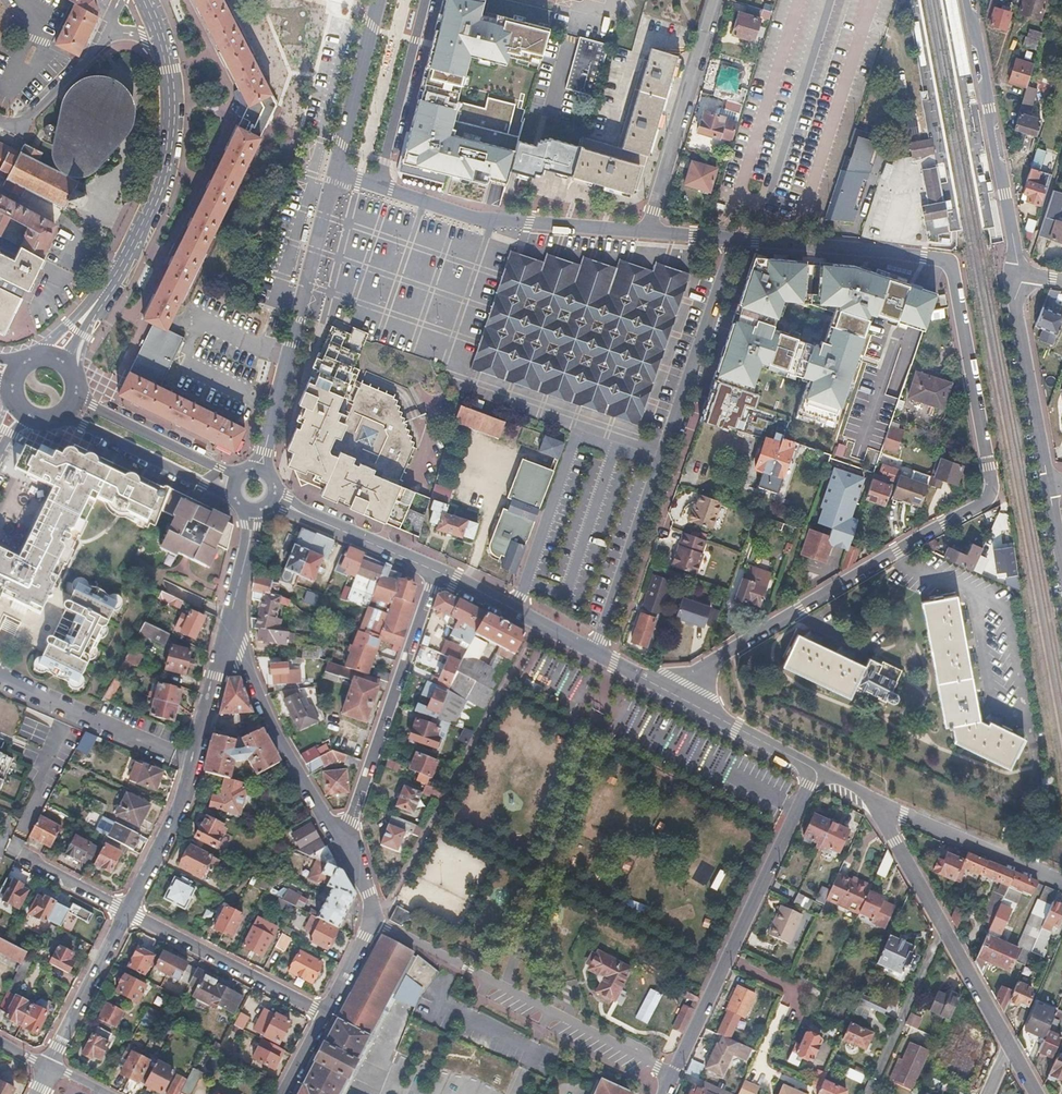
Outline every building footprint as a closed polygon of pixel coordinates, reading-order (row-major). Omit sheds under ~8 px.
[(74,3),(96,14),(92,0),(69,0),(74,3)] [(268,116),(275,104),(270,93),(268,94),(261,79),(223,0),(194,0),(199,9),(209,31),(216,45),(234,81),(237,88),(233,90),(239,103),(239,107),(235,115),(240,117),(265,124),(268,116)] [(509,58),(539,65),(553,11),(508,0),(442,0),(423,76),(459,85),(467,56),(506,67),(509,58)] [(982,19),(989,21),(988,24),(1003,30),(1009,12),(1004,10),(1006,5),(1001,4),(999,8),(993,7),(995,0),(989,0),(982,19)] [(1017,12),(1038,19),(1045,0),(1021,0),(1017,12)] [(77,54),(96,14),(74,3),(54,43),(77,54)] [(772,6),(765,3),(763,9),(771,12),(772,6)] [(761,9),(745,4),(742,14),(739,13),(735,23),(732,34),(752,41),(761,9)] [(1041,30),(1030,26),(1028,33),(1039,37),(1041,30)] [(1038,39),(1027,36),(1024,44),(1035,48),(1038,39)] [(607,45),(578,38),(577,45),(564,89),(592,96),(595,89),(607,45)] [(618,138),(650,147),(655,130),(670,78),(676,57),(650,50),(646,62),(641,60),(618,138)] [(1032,63),(1015,58),(1008,80),(1025,86),(1032,63)] [(720,65),(713,89),(735,95),(742,72),(720,65)] [(515,149),(518,136),(507,133),(514,104),(490,98),(485,118),(479,116),(481,107),(455,101),(459,85),(423,76),(417,103),(418,103),(415,117),(413,117),(412,120),(414,120),(412,128),(410,127),(409,132),(411,133),(401,171),(445,183),(447,175),(449,176),(482,183),(486,182),(488,179),(497,181),(505,183),(508,173),(512,157),(513,155),(515,149)] [(77,181),(81,173),(99,157),(123,128),(127,120),(129,111),(128,102),(125,94),(117,86),(108,81),(100,80),(87,82),(80,85),(74,91),(70,98),(68,105),(58,146),(58,154),(59,162),(55,169),(38,160),(42,151),(26,142),(24,145),(22,144),(19,151),(0,142),(0,174),(8,179),(4,186),(6,187),(5,188),(22,197),(27,188),(61,206),(60,209),(63,211),(64,209),(67,210),(68,208),(70,208),(72,208),(73,207),(76,209),(78,206),(80,207),(81,204),(79,203),(83,196),(85,197),(86,195),(84,194),(85,192),(82,190),(81,192),(76,189),(80,182),(77,181)] [(1032,88),(1025,86),(1019,106),(1025,109),(1032,88)] [(920,92),(922,100),(926,99),(929,99),(927,91),(923,92),(920,92)] [(741,104),(731,101),(728,109),(739,113),(741,104)] [(725,117),(705,111),(702,120),(700,119),(698,125),(697,131),(718,138),(718,136),(731,140),(738,117),(725,113),(725,117)] [(1039,119),(1017,112),(1012,127),(1034,135),(1039,119)] [(237,123),(260,133),(262,129),(265,124),(240,117),(239,120),(237,123)] [(260,133),(237,123),(233,131),(224,148),(216,165),(208,182),(199,199),(191,216),(182,233),(174,250),(166,267),(157,284),(149,301),(140,318),(152,322),(164,328),(179,299),(185,286),(260,133)] [(855,127),(825,218),(853,221),(881,136),(855,127)] [(647,156),(616,147),(582,137),(570,176),(593,182),(612,188),(620,190),(630,193),(631,189),(637,191),(647,156)] [(650,147),(618,138),(616,147),(647,156),(650,147)] [(930,139),(911,143),(912,150),(913,157),(933,153),(930,139)] [(512,157),(508,173),(531,178),(532,171),(536,170),(538,169),(546,171),(550,172),(557,173),(569,177),(570,176),(577,150),(548,142),(548,145),(543,143),(542,147),(539,146),(538,151),(534,154),(530,153),(515,149),(513,155),(512,157)] [(1035,149),(1020,196),(1026,198),(1025,201),(1041,206),(1051,175),(1038,170),(1044,151),(1035,149)] [(718,168),(691,159),(687,171),(684,184),(710,191),(718,168)] [(939,184),(936,166),(920,169),(923,183),(926,200),(927,205),(919,206),(921,219),(922,220),(929,219),(931,228),(948,225),(945,208),(944,202),(944,201),(942,202),(939,184)] [(1053,187),(1038,234),(1054,239),(1061,242),(1061,223),(1054,221),(1061,197),(1061,190),(1053,187)] [(1,236),(10,218),(29,228),(20,247),(40,256),(47,241),(55,224),(0,195),(0,236),(1,236)] [(1029,242),(1036,222),(1029,220),(1025,235),(1026,241),(1029,242)] [(387,227),(386,234),(402,236),(403,229),(387,227)] [(414,243),(423,246),(427,234),(418,231),(414,243)] [(464,242),(482,244),(483,235),(465,234),(464,242)] [(24,289),(26,290),(38,267),(40,262),(43,258),(40,256),(20,247),(17,251),(15,256),(0,249),(0,277),(24,289)] [(647,400),(648,397),(649,395),(659,365),(660,363),(660,361),(670,332),(671,330),(672,327),(681,300),(682,298),(689,275),(680,272),(664,266),(655,263),(652,271),(645,269),(643,268),(629,263),(627,263),(625,262),(619,260),(616,268),(610,266),(609,265),(606,265),(594,260),(592,260),(589,259),(583,256),(580,265),(574,264),(572,263),(570,262),(564,260),(557,258),(555,257),(553,256),(547,254),(544,262),(537,260),(535,259),(533,259),(520,255),(518,254),(517,253),(510,251),(503,272),(502,275),(501,277),(499,284),(491,306),(490,309),(490,311),(479,340),(479,342),(478,344),(469,369),(477,372),(479,373),(481,373),(494,378),(496,378),(498,379),(510,383),(512,384),(515,385),(521,387),(527,389),(529,390),(531,390),(544,395),(546,395),(548,396),(554,398),(561,400),(563,401),(565,402),(577,406),(579,407),(596,413),(599,414),(611,418),(614,419),(616,419),(628,424),(631,425),(633,425),(638,427),(647,400)] [(723,347),(725,348),(724,352),(722,356),(720,356),(713,380),(748,392),(758,362),(764,364),(764,366),(774,369),(774,368),(799,377),(799,375),(806,377),(794,414),(833,426),(856,356),(871,314),(922,330),(929,310),(935,293),(910,285),(903,282),(905,278),(875,268),(874,272),(864,269),(851,265),(818,262),(817,265),(805,264),(806,261),(768,258),(767,261),(757,258),(753,270),(749,269),(748,272),(750,272),(748,277),(747,281),(745,280),(723,347)] [(20,297),(22,293),(24,289),(0,277),(0,288),(20,297)] [(2,334),(13,311),(20,297),(0,288),(0,333),(2,334)] [(1058,291),(1048,289),(1045,295),(1054,299),(1058,291)] [(945,294),(938,295),(940,305),(947,304),(945,294)] [(1042,305),(1034,325),(1041,328),(1036,340),(1051,345),(1061,317),(1061,314),(1052,310),(1042,305)] [(944,308),(930,310),(932,320),(945,318),(944,308)] [(221,444),(234,450),(246,428),(160,386),(184,338),(171,331),(164,328),(152,322),(149,329),(117,393),(129,399),(153,410),(177,422),(212,440),(221,444)] [(367,333),(351,327),(349,332),(330,325),(308,383),(299,404),(305,407),(287,450),(293,452),(290,460),(292,463),(293,467),(306,472),(310,481),(319,478),(326,481),(324,488),(352,500),(350,506),(386,521),(401,483),(400,483),(402,478),(400,477),(414,444),(412,444),(414,440),(411,438),(412,434),(408,432),(410,428),(405,426),(407,422),(403,420),(405,415),(401,414),(403,409),(399,407),(400,403),(396,401),(397,398),(393,396),(393,394),(355,378),(359,368),(354,366),(365,339),(367,333)] [(950,385),(918,373),(909,397),(941,408),(950,385)] [(748,392),(713,380),(700,417),(742,432),(744,426),(762,432),(765,422),(754,417),(752,422),(746,420),(755,395),(748,392)] [(504,421),(463,404),(456,421),(498,438),(504,421)] [(902,432),(889,427),(887,432),(885,438),(898,443),(902,432)] [(780,439),(781,436),(773,434),(770,442),(765,440),(755,470),(756,471),(755,475),(759,476),(755,486),(776,493),(781,478),(780,477),(789,451),(794,452),(796,444),(780,439)] [(563,442),(545,435),(538,451),(554,458),(549,470),(521,459),(507,498),(512,500),(508,511),(503,509),(489,543),(489,550),(492,555),(497,558),(499,555),(504,557),(499,566),(512,573),(533,520),(528,518),(532,507),(537,509),(563,442)] [(160,510),(169,488),(165,486),(163,485),(162,488),(153,483),(133,473),(121,467),(116,465),(103,459),(100,457),(101,455),(88,449),(87,451),(86,450),(80,447),(75,445),(73,448),(68,449),(65,452),(63,456),(56,453),(53,459),(40,453),(26,446),(17,466),(31,473),(58,486),(49,503),(54,506),(84,521),(96,497),(109,503),(107,508),(146,527),(147,524),(153,526),(160,510)] [(464,445),(454,476),(468,481),(478,449),(464,445)] [(961,465),(941,457),(934,476),(930,474),(929,477),(927,483),(938,486),(941,478),(954,483),(961,465)] [(884,480),(895,483),(898,475),(900,469),(882,463),(877,476),(872,474),(864,498),(881,504),(887,485),(882,484),(884,480)] [(831,527),(828,536),(831,537),(828,544),(846,549),(848,544),(856,520),(849,517),(862,478),(832,468),(819,507),(822,508),(817,523),(831,527)] [(929,477),(917,472),(914,481),(898,475),(895,483),(890,495),(919,506),(927,483),(929,477)] [(401,483),(386,521),(391,523),(401,527),(403,523),(411,502),(416,490),(406,486),(401,483)] [(433,494),(450,499),(453,488),(436,483),(433,494)] [(223,515),(169,488),(160,510),(173,517),(160,545),(203,567),(215,543),(219,546),(226,549),(232,525),(229,524),(226,523),(229,518),(223,515)] [(722,501),(701,494),(695,511),(692,510),(689,519),(712,528),(722,501)] [(448,502),(433,497),(430,507),(432,508),(428,520),(437,523),(436,528),(461,536),(461,534),(472,537),(477,522),(445,511),(448,502)] [(426,508),(411,502),(403,523),(419,530),(426,508)] [(24,568),(0,557),(0,594),(10,599),(7,606),(23,613),(26,607),(38,613),(46,597),(51,595),(50,591),(84,521),(54,506),(24,568)] [(294,544),(309,551),(315,533),(301,527),(294,544)] [(828,536),(809,529),(800,554),(812,557),(825,562),(828,544),(831,537),(828,536)] [(705,539),(683,532),(671,565),(696,573),(703,553),(701,552),(705,539)] [(315,533),(309,551),(324,557),(326,558),(334,541),(315,533)] [(937,555),(934,541),(921,548),(937,555)] [(309,551),(294,544),(284,569),(285,569),(282,577),(289,580),(293,572),(299,575),(309,551)] [(859,549),(848,544),(846,549),(839,572),(854,564),(859,549)] [(1009,584),(1017,587),(1010,546),(992,549),(997,577),(1008,575),(1009,584)] [(364,554),(348,547),(341,565),(347,568),(345,571),(356,576),(363,555),(364,554)] [(949,548),(945,558),(974,571),(979,557),(970,553),(968,556),(949,548)] [(314,581),(324,557),(309,551),(299,575),(314,581)] [(384,564),(363,555),(356,576),(351,588),(347,601),(367,608),(370,600),(365,598),(367,593),(372,595),(384,564)] [(979,556),(979,557),(974,571),(981,574),(987,560),(979,556)] [(390,566),(384,563),(384,564),(372,595),(370,600),(367,608),(358,631),(378,639),(399,646),(416,596),(411,594),(414,587),(397,580),(397,582),(386,577),(390,566)] [(768,574),(749,567),(744,580),(741,579),(734,599),(745,602),(745,600),(758,604),(768,574)] [(644,613),(659,618),(660,615),(659,614),(671,580),(653,574),(641,609),(645,610),(644,613)] [(271,581),(254,577),(252,591),(276,595),(278,585),(271,584),(271,581)] [(118,600),(78,581),(69,599),(68,599),(66,599),(65,599),(63,600),(62,602),(62,604),(63,605),(65,608),(52,635),(50,634),(47,635),(46,636),(45,638),(46,640),(46,641),(48,643),(40,659),(79,678),(91,655),(90,651),(103,624),(107,622),(118,600)] [(351,588),(345,585),(340,599),(347,601),(351,588)] [(183,599),(162,589),(159,595),(180,605),(183,599)] [(276,595),(252,591),(251,601),(262,602),(257,619),(250,618),(251,629),(259,629),(278,631),(279,620),(275,620),(279,602),(287,604),(288,600),(276,595)] [(443,592),(437,595),(433,609),(438,611),(436,615),(439,617),(442,619),(446,625),(459,600),(443,592)] [(681,596),(675,615),(704,625),(710,606),(681,596)] [(956,596),(921,602),(943,726),(949,726),(953,740),(951,743),(1006,769),(1021,738),(999,727),(994,725),(991,723),(988,722),(987,725),(978,719),(976,707),(975,702),(974,698),(968,664),(967,659),(966,654),(960,621),(959,616),(958,611),(956,596)] [(459,600),(446,625),(454,629),(451,634),(470,644),(486,615),(467,604),(459,600)] [(205,615),(192,609),(189,616),(183,613),(177,626),(183,629),(182,631),(195,637),(205,615)] [(967,609),(958,611),(959,616),(960,621),(969,619),(967,609)] [(659,618),(644,613),(643,615),(639,614),(630,641),(645,647),(654,620),(658,620),(659,618)] [(516,630),(486,615),(470,644),(467,651),(466,654),(472,657),(478,644),(478,639),(480,636),(498,645),(514,654),(524,635),(516,630)] [(168,631),(145,619),(139,631),(162,642),(168,631)] [(278,631),(259,629),(258,641),(285,643),(286,637),(289,637),(290,632),(278,631)] [(378,639),(358,631),(345,666),(365,674),(371,656),(378,639)] [(811,641),(795,634),(781,665),(851,698),(856,686),(892,703),(895,702),(897,698),(895,694),(891,692),(901,671),(882,662),(881,664),(869,658),(866,666),(852,660),(848,658),(844,656),(820,645),(815,643),(811,641)] [(815,634),(811,641),(820,645),(823,638),(815,634)] [(321,635),(314,635),(314,643),(305,643),(304,657),(319,657),(321,635)] [(467,651),(445,641),(440,652),(449,656),(462,661),(466,654),(467,651)] [(190,650),(172,645),(166,668),(184,673),(190,650)] [(466,654),(462,661),(449,690),(436,719),(448,723),(465,728),(473,731),(514,654),(498,645),(488,665),(471,657),(466,654)] [(142,654),(130,648),(125,658),(137,664),(142,654)] [(847,649),(844,656),(848,658),(852,660),(856,653),(847,649)] [(975,652),(966,654),(967,659),(968,664),(977,662),(975,652)] [(449,690),(462,661),(449,656),(443,671),(437,685),(449,690)] [(345,666),(327,660),(322,675),(331,679),(332,674),(352,682),(342,713),(364,721),(372,701),(380,679),(372,676),(365,674),(345,666)] [(286,663),(270,664),(271,674),(274,674),(274,679),(274,683),(292,682),(291,674),(287,674),(286,663)] [(390,673),(375,668),(372,676),(380,679),(387,681),(390,673)] [(115,676),(105,694),(112,698),(121,680),(115,676)] [(233,679),(228,679),(219,714),(252,712),(239,679),(233,679)] [(180,688),(159,682),(155,697),(176,704),(180,688)] [(436,719),(449,690),(437,685),(427,709),(421,706),(420,709),(418,713),(436,719)] [(298,701),(295,696),(284,701),(290,714),(293,722),(295,722),(299,731),(318,722),(310,705),(307,707),(304,699),(299,702),(298,701)] [(983,696),(974,698),(975,702),(976,707),(985,705),(983,696)] [(176,704),(155,697),(151,713),(172,719),(176,704)] [(436,719),(418,713),(414,725),(410,738),(435,748),(439,738),(442,739),(448,723),(436,719)] [(994,716),(991,723),(994,725),(999,727),(1003,720),(994,716)] [(233,743),(213,738),(204,773),(224,778),(229,779),(234,761),(247,759),(256,775),(279,762),(265,739),(257,724),(247,729),(249,735),(241,739),(245,748),(231,752),(233,743)] [(473,731),(465,728),(460,739),(467,743),(473,731)] [(100,739),(85,732),(82,739),(79,744),(76,749),(88,755),(95,741),(99,742),(100,739)] [(315,748),(314,745),(299,753),(305,764),(328,750),(324,743),(315,748)] [(328,750),(305,764),(308,768),(311,773),(336,758),(344,761),(344,762),(358,768),(361,759),(331,749),(328,750)] [(0,754),(0,790),(13,759),(0,754)] [(436,761),(417,754),(414,761),(411,769),(419,772),(416,780),(426,784),(429,776),(430,777),(436,761)] [(401,765),(388,760),(385,768),(406,777),(408,773),(403,771),(405,768),(401,766),(401,765)] [(162,772),(137,763),(130,781),(155,790),(162,772)] [(345,769),(324,772),(327,792),(329,793),(345,791),(347,789),(346,779),(345,769)] [(1055,784),(1053,773),(1040,775),(1042,786),(1055,784)] [(229,779),(224,778),(220,797),(210,794),(207,806),(238,814),(245,789),(241,788),(242,783),(229,779)] [(440,784),(432,781),(430,786),(433,787),(438,790),(440,784)] [(421,792),(404,786),(400,796),(396,806),(412,813),(421,792)] [(438,790),(433,787),(429,795),(437,799),(441,791),(438,790)] [(148,806),(125,794),(115,814),(138,826),(148,806)] [(105,804),(93,797),(88,806),(101,812),(105,804)] [(803,836),(821,845),(832,822),(813,814),(803,836)] [(61,827),(40,815),(29,837),(50,848),(61,827)] [(422,827),(394,816),(390,824),(389,824),(386,833),(381,844),(398,851),(405,832),(418,836),(422,827)] [(221,824),(206,817),(201,827),(200,826),(195,836),(215,846),(224,829),(220,827),(221,824)] [(832,822),(821,845),(838,853),(849,830),(832,822)] [(139,835),(115,823),(107,837),(126,847),(131,850),(139,835)] [(310,824),(292,834),(300,848),(297,850),(316,859),(341,871),(326,844),(323,846),(316,835),(310,824)] [(96,847),(74,834),(64,852),(86,864),(96,847)] [(126,847),(107,837),(103,834),(98,842),(103,845),(93,864),(107,872),(118,853),(122,855),(126,847)] [(218,860),(190,846),(180,867),(200,878),(208,863),(215,866),(218,860)] [(959,848),(957,853),(966,857),(968,852),(959,848)] [(892,859),(887,849),(876,872),(884,876),(892,859)] [(968,852),(966,857),(963,862),(956,880),(962,883),(969,867),(982,874),(988,860),(968,852)] [(956,880),(963,862),(948,854),(944,861),(940,859),(934,871),(944,875),(944,874),(956,880)] [(318,918),(338,928),(339,927),(341,928),(342,924),(344,920),(342,919),(355,895),(341,871),(316,859),(308,877),(318,882),(319,880),(329,884),(327,887),(332,889),(318,918)] [(1015,872),(988,860),(982,874),(1001,883),(998,891),(994,892),(985,912),(995,917),(1015,872)] [(790,871),(781,867),(774,881),(784,885),(790,871)] [(243,871),(237,868),(230,882),(236,886),(243,871)] [(1037,881),(1015,872),(995,917),(975,960),(983,975),(989,961),(1009,971),(1019,949),(997,939),(1011,910),(1013,911),(1022,890),(1031,894),(1037,881)] [(853,881),(838,873),(830,890),(827,897),(859,912),(868,891),(871,885),(855,877),(853,881)] [(7,877),(0,890),(0,899),(17,907),(26,890),(19,887),(20,884),(7,877)] [(182,882),(175,878),(164,899),(174,904),(184,910),(195,888),(190,885),(191,883),(183,878),(182,882)] [(1058,890),(1046,885),(1040,900),(1038,900),(1018,943),(1023,946),(1017,960),(1025,963),(1033,946),(1042,925),(1044,921),(1058,890)] [(830,890),(822,886),(815,900),(824,904),(827,897),(830,890)] [(308,900),(288,890),(283,900),(291,904),(303,911),(308,900)] [(1058,890),(1044,921),(1059,927),(1061,922),(1061,923),(1061,910),(1061,909),(1061,907),(1061,906),(1061,904),(1061,892),(1058,890)] [(883,898),(868,891),(859,912),(856,917),(869,923),(870,920),(884,927),(894,906),(882,900),(883,898)] [(814,900),(799,892),(795,902),(810,909),(814,900)] [(42,898),(35,895),(26,913),(42,921),(43,918),(61,927),(69,912),(70,910),(43,896),(42,898)] [(283,900),(280,899),(275,909),(285,915),(291,904),(283,900)] [(73,904),(70,910),(69,912),(89,923),(93,915),(73,904)] [(803,914),(783,904),(776,919),(769,933),(790,942),(803,914)] [(396,905),(388,920),(401,926),(403,921),(409,921),(412,913),(396,905)] [(234,911),(225,907),(214,929),(218,932),(223,934),(234,911)] [(956,907),(951,918),(956,928),(964,911),(956,907)] [(454,923),(458,914),(444,908),(440,917),(454,923)] [(243,916),(234,911),(223,934),(227,936),(231,938),(243,916)] [(337,929),(321,921),(311,939),(327,947),(332,938),(337,929)] [(57,929),(48,925),(45,931),(54,936),(57,929)] [(1040,949),(1049,929),(1042,925),(1033,946),(1040,949)] [(272,937),(253,928),(243,947),(253,952),(263,957),(272,937)] [(0,931),(0,932),(0,939),(5,942),(8,935),(0,931)] [(290,938),(282,934),(274,947),(283,951),(290,938)] [(15,939),(8,935),(5,942),(12,945),(15,939)] [(380,935),(324,1042),(296,1093),(343,1093),(384,1011),(381,1010),(391,993),(395,995),(393,998),(414,1007),(418,996),(438,971),(416,955),(380,935)] [(912,948),(888,936),(876,962),(901,974),(905,966),(910,969),(915,958),(909,955),(912,948)] [(21,964),(26,957),(28,953),(12,945),(5,942),(0,939),(0,953),(21,964)] [(71,953),(57,946),(48,962),(66,971),(71,962),(67,960),(71,953)] [(146,952),(138,948),(128,967),(143,975),(153,956),(146,952)] [(596,954),(592,951),(587,963),(591,965),(589,968),(597,972),(605,976),(598,991),(601,993),(599,996),(609,1001),(611,997),(615,999),(631,968),(598,951),(596,954)] [(169,955),(162,952),(154,968),(167,975),(175,959),(169,955)] [(322,963),(299,952),(290,971),(313,982),(317,973),(322,963)] [(26,957),(21,964),(7,992),(6,991),(0,1003),(0,1011),(6,1014),(4,1018),(19,1026),(30,1005),(11,994),(29,958),(26,957)] [(186,964),(175,959),(167,975),(180,982),(182,977),(190,981),(196,970),(186,964)] [(222,982),(197,969),(196,970),(190,981),(188,986),(196,990),(192,996),(216,1009),(217,1005),(223,1009),(232,992),(226,989),(220,986),(222,982)] [(149,981),(131,971),(128,977),(125,975),(117,991),(138,1002),(149,981)] [(1012,992),(1008,1000),(1017,1005),(1019,1002),(1027,1006),(1032,995),(1028,993),(1031,988),(1017,982),(1012,992)] [(754,993),(737,986),(732,997),(726,1009),(727,1010),(739,1015),(743,1017),(754,993)] [(1012,992),(1002,987),(996,1000),(1003,1012),(1008,1000),(1012,992)] [(241,996),(232,992),(223,1009),(232,1013),(241,996)] [(692,1001),(697,1004),(699,998),(694,996),(687,992),(684,997),(692,1001)] [(948,998),(936,992),(928,1010),(947,1018),(957,997),(950,994),(948,998)] [(886,1005),(862,994),(858,1002),(870,1007),(882,1013),(884,1010),(886,1005)] [(854,1012),(865,1017),(870,1007),(858,1002),(854,1012)] [(1052,1019),(1057,1007),(1045,1002),(1042,1008),(1036,1005),(1025,1029),(1044,1038),(1052,1019)] [(123,1012),(107,1003),(99,1019),(115,1028),(123,1012)] [(45,1013),(30,1005),(19,1026),(34,1034),(45,1013)] [(689,1009),(683,1006),(672,1028),(683,1033),(688,1022),(693,1011),(689,1009)] [(150,1009),(148,1014),(153,1016),(160,1020),(162,1015),(150,1009)] [(289,1022),(267,1010),(256,1031),(279,1043),(284,1032),(289,1022)] [(739,1015),(727,1010),(717,1033),(729,1039),(739,1015)] [(148,1026),(153,1016),(148,1014),(145,1012),(140,1022),(148,1026)] [(248,1018),(239,1014),(234,1025),(242,1029),(248,1018)] [(918,1018),(910,1014),(905,1024),(914,1028),(918,1018)] [(1058,1021),(1052,1019),(1044,1038),(1038,1051),(1051,1057),(1060,1038),(1053,1034),(1058,1021)] [(871,1034),(849,1023),(841,1039),(864,1049),(871,1034)] [(92,1034),(82,1054),(92,1060),(95,1054),(102,1058),(110,1043),(108,1042),(112,1035),(98,1027),(94,1035),(92,1034)] [(820,1040),(805,1033),(802,1039),(799,1045),(795,1043),(787,1060),(796,1065),(800,1056),(809,1061),(820,1040)] [(750,1049),(720,1036),(714,1049),(712,1048),(710,1049),(709,1053),(707,1056),(708,1058),(710,1058),(705,1069),(721,1076),(731,1055),(745,1061),(750,1049)] [(284,1050),(262,1039),(253,1057),(274,1069),(279,1060),(284,1050)] [(222,1047),(213,1042),(210,1046),(220,1051),(222,1047)] [(233,1046),(225,1042),(222,1047),(220,1051),(228,1055),(233,1046)] [(919,1048),(909,1043),(894,1078),(911,1086),(927,1051),(919,1048)] [(980,1052),(961,1043),(947,1075),(966,1083),(980,1052)] [(130,1078),(141,1056),(143,1052),(129,1045),(120,1063),(125,1066),(121,1074),(130,1078)] [(1057,1054),(1048,1073),(1061,1080),(1061,1056),(1057,1054)] [(155,1064),(141,1056),(130,1078),(122,1093),(125,1093),(131,1093),(137,1082),(139,1083),(140,1082),(145,1084),(155,1064)] [(174,1069),(157,1061),(155,1064),(145,1084),(162,1093),(174,1069)] [(862,1073),(848,1067),(845,1074),(859,1081),(862,1073)] [(193,1068),(187,1079),(180,1093),(183,1093),(193,1093),(203,1073),(193,1068)] [(826,1074),(818,1070),(812,1082),(821,1086),(823,1080),(826,1074)] [(178,1074),(169,1093),(180,1093),(187,1079),(178,1074)] [(947,1083),(934,1077),(930,1085),(943,1091),(947,1083)] [(603,1079),(596,1093),(634,1093),(603,1079)] [(823,1080),(821,1086),(817,1093),(843,1093),(845,1090),(823,1080)] [(743,1081),(737,1093),(756,1093),(758,1088),(743,1081)] [(15,1089),(0,1082),(0,1093),(13,1093),(15,1089)] [(708,1082),(705,1089),(708,1090),(707,1092),(711,1093),(732,1093),(708,1082)] [(782,1085),(778,1093),(802,1093),(782,1085)]
